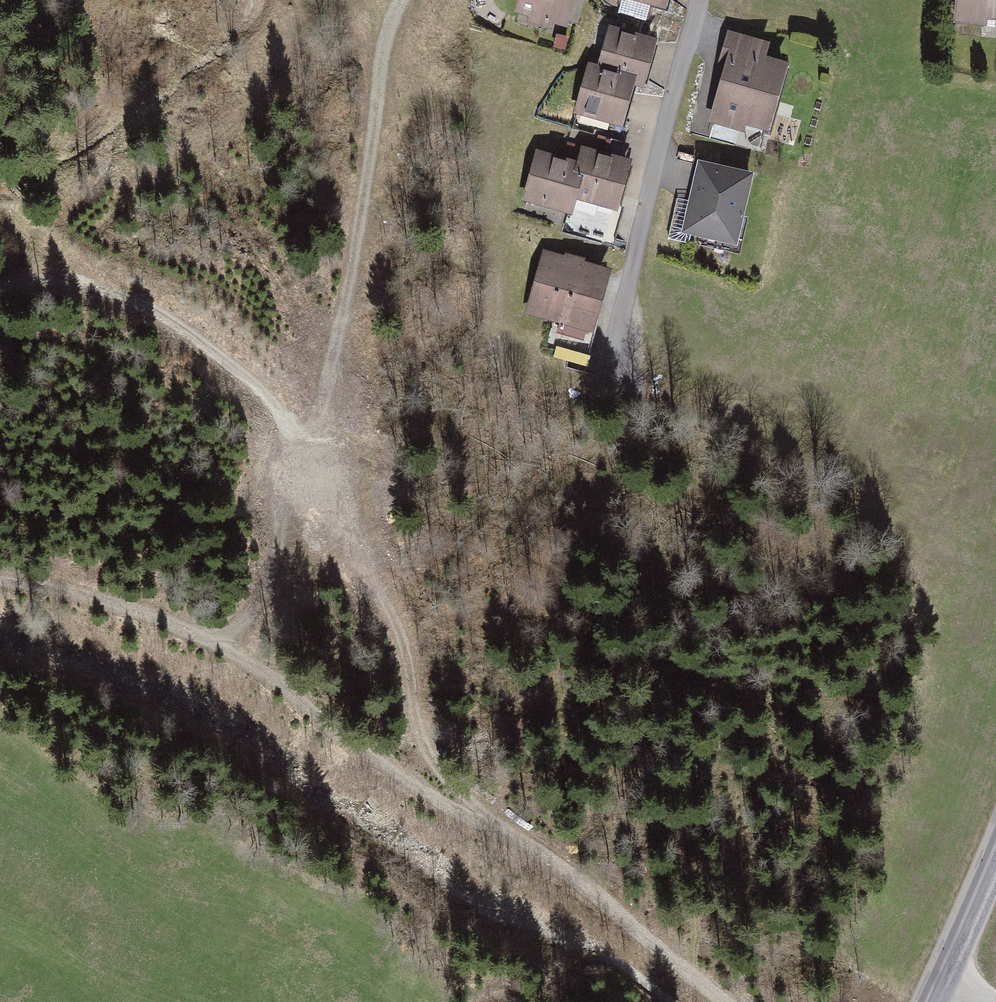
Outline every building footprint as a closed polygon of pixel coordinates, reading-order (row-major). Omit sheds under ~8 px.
[(524,10),(575,25),(582,0),(527,0),(524,10)] [(673,11),(677,0),(636,0),(673,11)] [(974,14),(995,18),(995,0),(976,0),(974,14)] [(656,45),(605,31),(583,107),(635,122),(656,45)] [(799,64),(732,50),(716,123),(783,137),(799,64)] [(634,170),(549,146),(533,202),(618,226),(634,170)] [(762,187),(698,170),(680,239),(745,255),(762,187)] [(616,271),(548,256),(536,310),(604,325),(616,271)]
